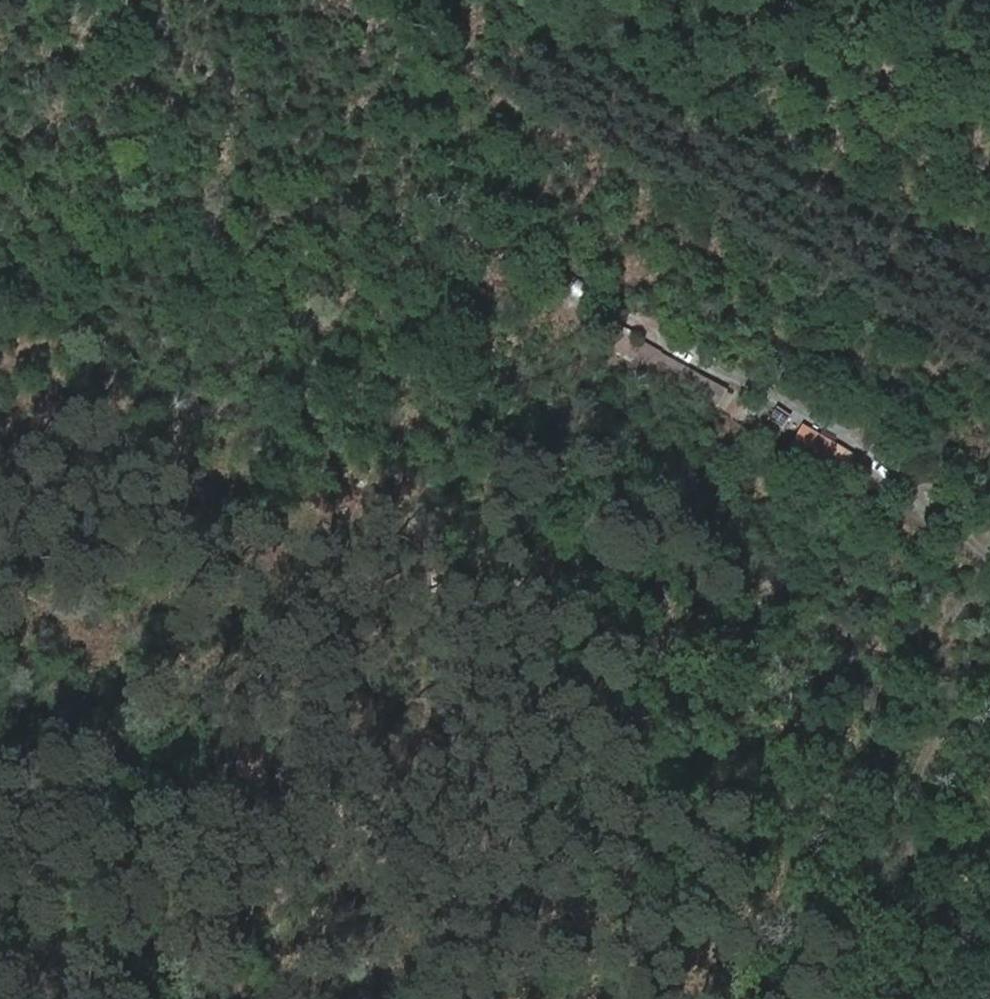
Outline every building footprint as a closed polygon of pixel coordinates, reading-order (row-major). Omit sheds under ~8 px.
[(826,467),(840,439),(803,422),(790,451),(826,467)]
